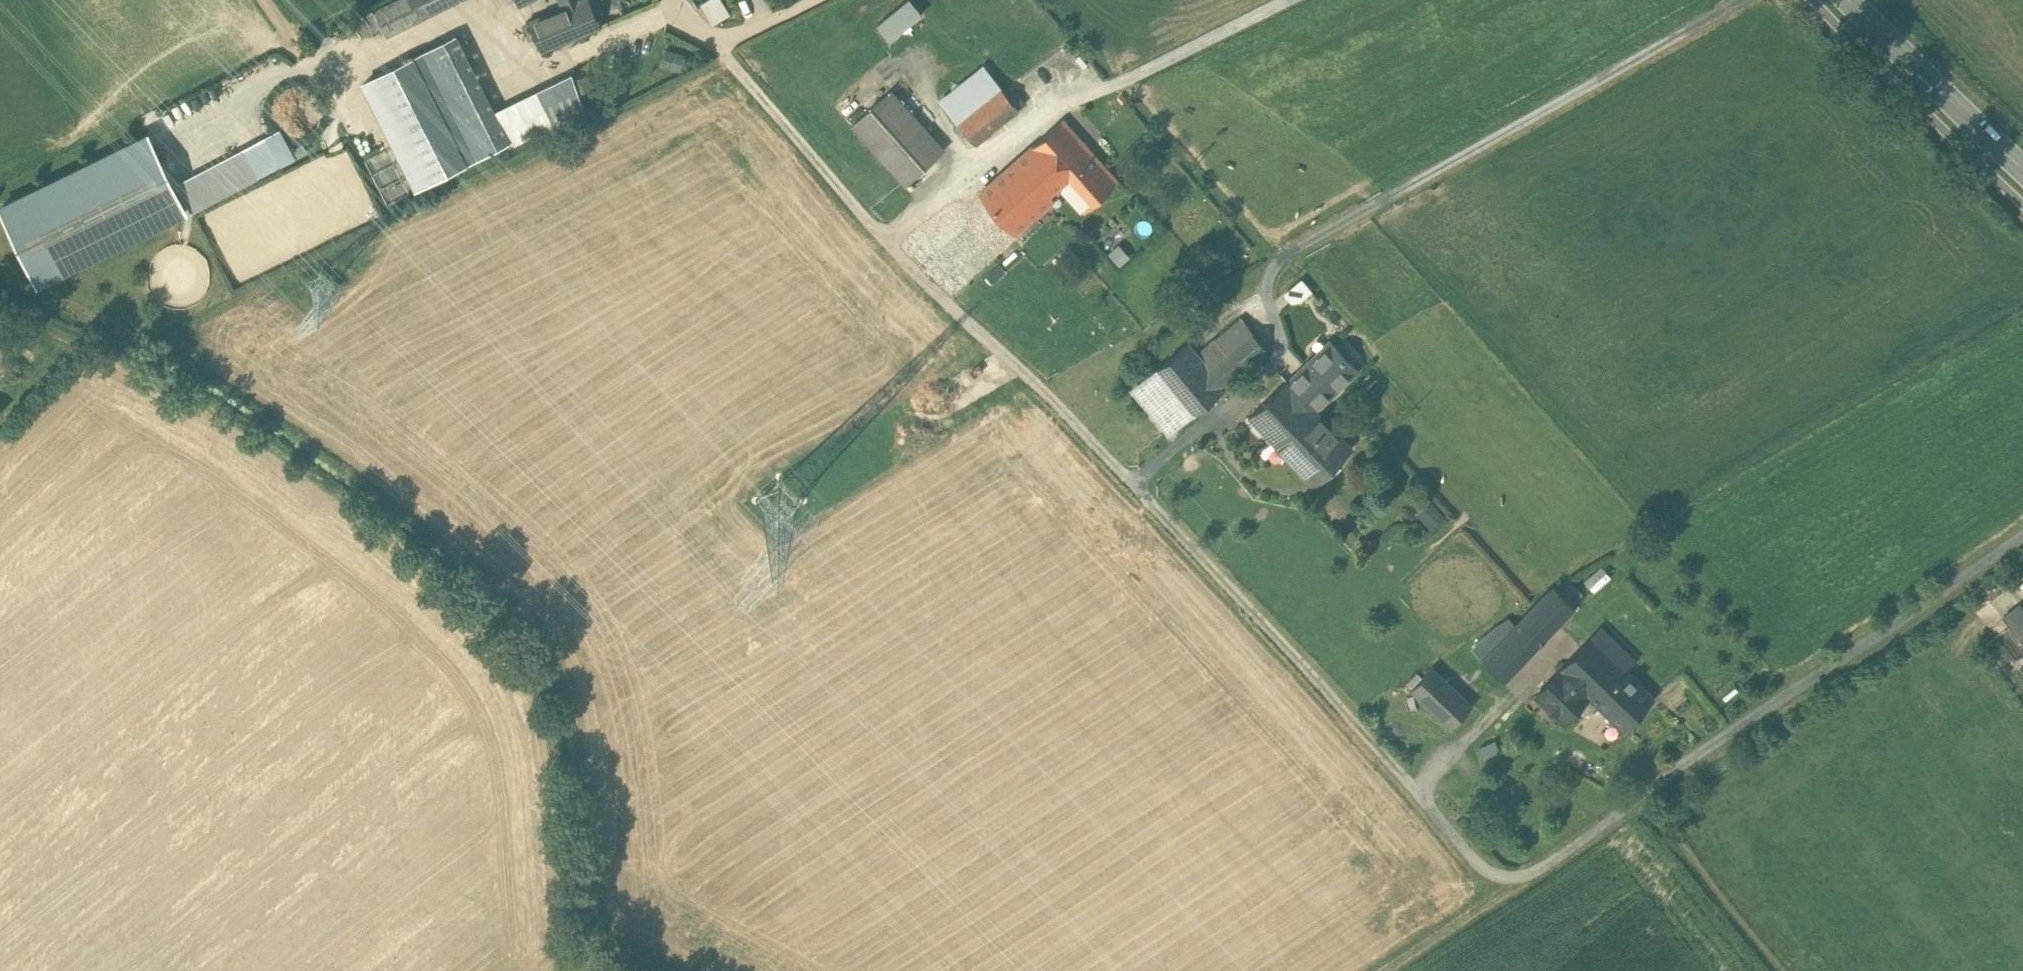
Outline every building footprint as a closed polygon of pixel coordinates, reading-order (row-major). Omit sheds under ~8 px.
[(414,0),(378,0),(391,28),(421,14),(420,12),(414,0)] [(420,12),(444,0),(414,0),(420,12)] [(530,16),(541,44),(606,18),(599,0),(569,0),(559,4),(530,16)] [(700,1),(712,22),(730,12),(723,0),(702,0),(700,1)] [(921,12),(911,0),(902,0),(874,23),(888,39),(921,12)] [(461,26),(381,63),(430,167),(505,131),(510,130),(496,100),(461,26)] [(683,53),(688,42),(673,35),(668,46),(683,53)] [(665,48),(661,63),(680,69),(685,54),(665,48)] [(943,102),(976,141),(1019,105),(986,66),(943,102)] [(539,79),(496,100),(510,130),(505,131),(510,142),(559,118),(539,79)] [(267,110),(268,119),(272,127),(278,134),(286,139),(295,140),(304,139),(314,134),(322,125),(325,114),(324,103),(319,93),(310,86),(299,82),(288,83),(280,87),(273,93),(269,101),(267,110)] [(898,89),(857,124),(908,184),(949,149),(898,89)] [(0,191),(41,281),(191,210),(148,117),(0,191)] [(1115,179),(1063,121),(1030,150),(1060,184),(1082,208),(1115,179)] [(283,160),(267,129),(182,172),(198,203),(283,160)] [(1011,228),(1060,184),(1030,150),(981,195),(1011,228)] [(1293,302),(1311,289),(1303,277),(1284,290),(1293,302)] [(1240,319),(1199,353),(1190,343),(1141,384),(1150,394),(1175,424),(1265,349),(1240,319)] [(1289,381),(1316,408),(1355,370),(1329,343),(1289,381)] [(1289,381),(1252,418),(1314,481),(1351,444),(1316,408),(1289,381)] [(1417,510),(1431,526),(1445,513),(1430,497),(1417,510)] [(1483,661),(1505,681),(1571,607),(1549,587),(1483,661)] [(2001,615),(2022,641),(2022,609),(2017,602),(2001,615)] [(1637,658),(1602,624),(1560,667),(1589,696),(1594,701),(1627,668),(1637,658)] [(1470,698),(1431,666),(1409,694),(1448,725),(1470,698)] [(1562,723),(1589,696),(1560,667),(1533,694),(1562,723)] [(1655,695),(1627,668),(1594,701),(1622,729),(1655,695)]
